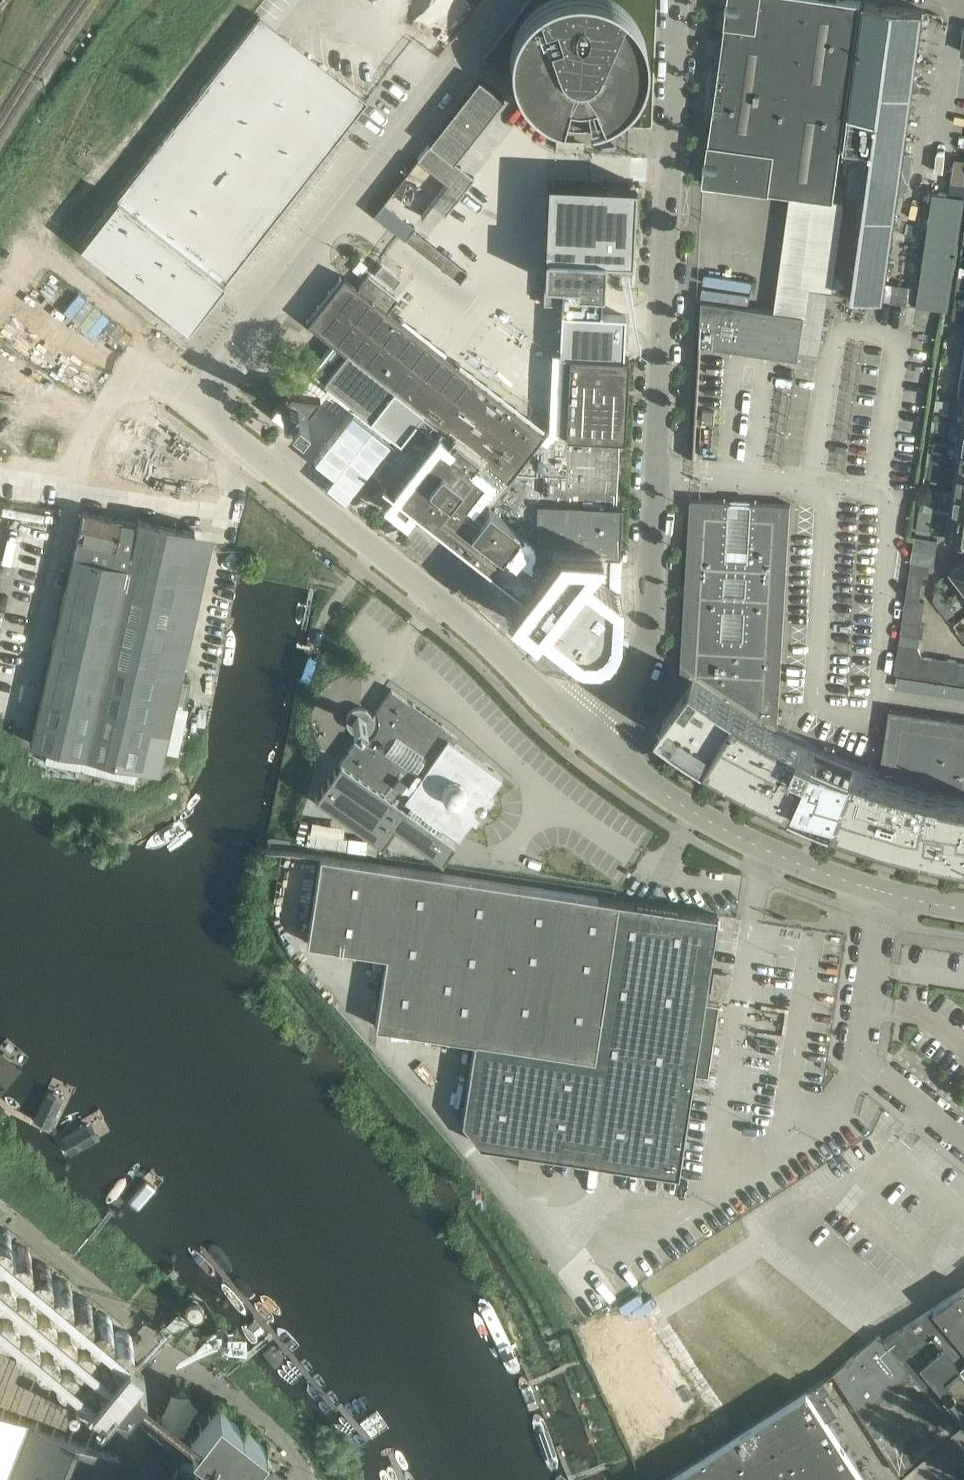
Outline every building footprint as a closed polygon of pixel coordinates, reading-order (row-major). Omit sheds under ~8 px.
[(510,62),(511,67),(511,71),(512,76),(513,80),(515,85),(516,89),(519,93),(521,97),(523,101),(526,104),(529,108),(533,111),(536,114),(540,117),(544,119),(548,122),(552,124),(556,125),(563,127),(563,125),(570,103),(573,103),(576,104),(579,104),(583,104),(586,103),(590,126),(591,128),(595,127),(599,126),(604,124),(608,123),(612,120),(616,118),(620,116),(623,113),(626,110),(630,107),(632,103),(635,100),(637,96),(640,92),(642,88),(643,84),(645,80),(646,75),(647,71),(647,66),(647,62),(647,57),(647,52),(646,48),(645,44),(644,39),(642,35),(640,30),(638,26),(636,22),(633,19),(630,15),(627,12),(623,8),(620,6),(616,3),(612,1),(611,0),(546,0),(545,1),(541,3),(537,6),(534,9),(530,12),(527,15),(524,19),(522,23),(519,27),(517,31),(515,35),(514,39),(512,44),(512,48),(511,53),(511,57),(510,62)] [(854,0),(728,0),(717,82),(848,100),(861,1),(854,0)] [(852,162),(834,291),(884,298),(886,283),(899,187),(908,188),(913,153),(904,151),(912,90),(920,86),(914,76),(923,12),(923,10),(865,2),(844,161),(852,162)] [(260,14),(123,189),(81,243),(188,328),(367,100),(279,29),(263,17),(260,14)] [(476,79),(477,80),(432,136),(460,157),(505,100),(477,78),(476,79)] [(703,181),(834,199),(848,100),(717,82),(703,181)] [(475,177),(428,141),(415,158),(446,182),(431,203),(446,214),(475,177)] [(281,409),(279,413),(292,423),(298,416),(299,417),(306,408),(307,410),(320,394),(316,393),(325,382),(426,461),(411,479),(385,458),(373,474),(396,492),(390,500),(405,512),(415,512),(422,514),(423,514),(527,596),(522,603),(573,643),(575,644),(577,645),(579,646),(581,646),(583,647),(585,647),(587,647),(589,647),(591,647),(593,646),(595,645),(596,645),(598,644),(600,642),(602,641),(603,640),(604,638),(606,636),(607,635),(608,633),(608,631),(609,629),(609,627),(613,554),(619,554),(622,504),(616,503),(619,439),(625,439),(628,357),(623,357),(624,343),(625,317),(602,315),(605,257),(632,258),(635,184),(633,184),(595,182),(549,180),(543,303),(563,304),(557,432),(556,432),(551,434),(548,436),(545,438),(542,436),(544,433),(388,310),(398,297),(370,275),(368,274),(358,287),(344,276),(308,323),(334,343),(296,390),(291,389),(281,402),(280,403),(280,404),(280,405),(280,406),(280,407),(280,408),(281,409)] [(934,307),(947,309),(963,196),(932,191),(915,304),(934,307)] [(414,225),(382,201),(373,213),(400,233),(405,237),(413,227),(414,225)] [(405,237),(458,280),(466,271),(413,227),(405,237)] [(631,272),(632,272),(632,260),(631,260),(612,259),(612,271),(616,272),(631,272)] [(958,275),(956,288),(963,289),(963,276),(958,275)] [(799,358),(805,314),(775,309),(702,299),(700,343),(799,358)] [(953,307),(952,309),(951,316),(955,320),(961,321),(963,308),(953,307)] [(949,335),(947,344),(957,345),(959,333),(953,332),(949,335)] [(943,376),(952,377),(954,364),(944,363),(943,376)] [(951,390),(952,377),(943,376),(941,388),(951,390)] [(957,401),(954,423),(963,424),(963,402),(957,401)] [(935,428),(935,429),(944,431),(946,422),(937,420),(936,420),(935,428)] [(929,465),(939,466),(941,454),(931,452),(929,465)] [(937,479),(939,466),(929,465),(927,477),(937,479)] [(956,469),(953,491),(963,493),(963,470),(956,469)] [(963,516),(963,493),(953,491),(950,513),(963,516)] [(923,509),(933,511),(934,498),(924,497),(923,509)] [(907,841),(934,847),(963,853),(963,719),(890,709),(881,767),(846,755),(812,740),(778,723),(791,504),(749,501),(734,500),(691,498),(690,516),(690,518),(680,678),(679,695),(660,722),(659,723),(676,735),(707,756),(739,775),(773,792),(805,807),(838,820),(871,831),(881,834),(907,841)] [(923,509),(921,522),(931,524),(933,511),(923,509)] [(85,753),(137,522),(82,510),(68,573),(29,741),(85,753)] [(963,538),(963,516),(950,513),(946,536),(963,538)] [(85,753),(169,772),(191,678),(163,671),(194,530),(138,518),(137,522),(85,753)] [(935,553),(938,539),(914,536),(912,549),(935,553)] [(935,553),(912,549),(910,562),(929,564),(929,565),(933,566),(935,553)] [(949,571),(963,589),(963,588),(963,560),(949,571)] [(929,564),(910,562),(908,573),(922,575),(927,576),(929,565),(929,564)] [(922,575),(908,573),(907,581),(920,583),(922,575)] [(920,583),(907,581),(905,598),(918,599),(920,583)] [(938,607),(946,601),(939,591),(934,590),(932,600),(938,607)] [(918,599),(905,598),(903,609),(922,612),(924,600),(918,599)] [(953,611),(946,601),(938,607),(945,617),(953,611)] [(922,612),(903,609),(902,620),(920,623),(922,612)] [(923,623),(920,623),(902,620),(900,631),(919,634),(922,634),(923,623)] [(919,634),(900,631),(898,643),(918,645),(919,634)] [(898,643),(894,673),(919,677),(921,657),(918,645),(898,643)] [(208,651),(194,700),(208,704),(222,655),(208,651)] [(919,677),(930,678),(932,659),(921,657),(919,677)] [(933,657),(932,659),(930,678),(942,680),(945,659),(933,657)] [(953,682),(956,662),(956,660),(945,659),(942,680),(953,682)] [(953,682),(963,683),(963,663),(956,662),(953,682)] [(391,688),(371,716),(371,714),(369,712),(368,711),(366,709),(364,708),(362,707),(360,707),(358,707),(356,707),(354,708),(352,709),(350,710),(348,712),(347,714),(346,716),(346,718),(346,720),(346,722),(347,725),(348,727),(349,728),(351,730),(352,731),(354,732),(357,733),(359,733),(339,763),(315,796),(381,844),(394,826),(442,860),(455,842),(438,830),(442,825),(459,836),(471,818),(475,821),(479,815),(475,810),(477,809),(478,810),(479,811),(480,811),(481,811),(482,811),(483,811),(484,810),(485,810),(485,809),(486,808),(486,807),(486,806),(486,805),(486,804),(485,803),(484,802),(483,802),(482,801),(482,798),(489,801),(493,796),(489,793),(502,775),(453,741),(457,735),(444,726),(444,725),(412,702),(411,703),(391,688)] [(349,837),(348,849),(366,851),(367,839),(349,837)] [(717,915),(618,901),(320,855),(307,942),(386,954),(375,1025),(474,1040),(462,1121),(479,1144),(678,1174),(693,1073),(689,1073),(689,1070),(704,1072),(714,1003),(700,1000),(700,998),(705,998),(717,915)] [(0,1047),(0,1085),(23,1057),(4,1041),(0,1047)] [(45,1077),(27,1126),(49,1134),(67,1085),(45,1077)] [(95,1109),(51,1135),(63,1157),(108,1130),(95,1109)] [(934,1307),(963,1342),(963,1287),(934,1307)] [(885,1339),(930,1392),(938,1384),(952,1400),(943,1407),(959,1425),(963,1421),(963,1342),(934,1307),(916,1318),(885,1339)] [(217,1330),(216,1338),(215,1355),(221,1355),(232,1356),(233,1338),(228,1337),(228,1340),(225,1340),(226,1329),(217,1329),(217,1330)] [(871,1339),(835,1371),(835,1372),(900,1472),(902,1475),(959,1425),(943,1407),(942,1408),(929,1392),(930,1392),(885,1339),(879,1332),(871,1339)] [(132,1364),(111,1390),(123,1400),(144,1374),(132,1364)] [(827,1418),(838,1411),(826,1392),(831,1388),(825,1379),(825,1378),(808,1389),(665,1479),(866,1479),(827,1418)] [(190,1437),(183,1458),(222,1472),(227,1466),(238,1474),(266,1438),(218,1402),(207,1416),(201,1411),(195,1419),(201,1423),(190,1437)] [(121,1456),(0,1410),(0,1479),(112,1479),(121,1456)] [(178,1467),(172,1479),(212,1479),(178,1467)]
